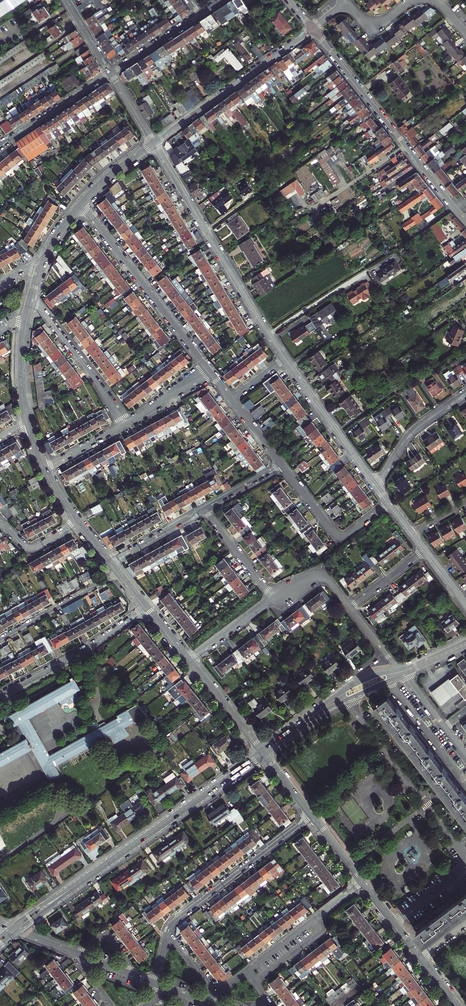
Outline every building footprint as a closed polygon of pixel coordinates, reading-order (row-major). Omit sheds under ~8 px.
[(26,0),(0,0),(0,17),(26,0)] [(86,20),(105,8),(104,6),(102,3),(101,1),(102,1),(102,0),(89,0),(83,3),(78,7),(80,11),(93,3),(94,5),(95,6),(97,10),(94,12),(93,11),(84,17),(86,20)] [(184,3),(182,0),(178,0),(172,5),(174,6),(170,9),(172,12),(184,3)] [(228,3),(236,16),(240,13),(242,17),(242,18),(245,22),(247,21),(242,13),(239,8),(233,0),(231,2),(228,3)] [(382,3),(379,0),(367,0),(364,2),(371,10),(372,9),(374,7),(375,9),(382,3)] [(180,14),(188,8),(185,5),(184,3),(172,12),(174,16),(179,12),(180,14)] [(228,3),(214,12),(222,25),(228,21),(232,18),(236,16),(228,3)] [(239,8),(242,13),(248,9),(246,5),(244,6),(242,8),(241,6),(239,8)] [(37,18),(40,23),(51,15),(45,6),(42,8),(39,10),(38,8),(33,11),(36,16),(37,18)] [(165,30),(167,28),(157,13),(153,7),(148,10),(154,19),(162,32),(165,30)] [(413,17),(419,25),(425,20),(426,21),(429,19),(427,17),(435,10),(428,7),(421,13),(420,14),(419,13),(413,17)] [(89,25),(108,13),(105,8),(86,20),(87,22),(89,25)] [(190,11),(188,8),(180,14),(176,17),(175,18),(177,20),(176,21),(177,22),(183,18),(190,13),(190,11)] [(157,13),(167,28),(170,26),(173,24),(171,21),(167,16),(164,11),(163,10),(157,13)] [(274,28),(281,37),(293,28),(286,20),(279,12),(277,14),(276,12),(270,17),(271,18),(271,19),(277,26),(274,28)] [(92,31),(104,23),(105,23),(104,20),(110,16),(108,13),(89,25),(90,26),(92,31)] [(219,25),(212,14),(209,15),(207,17),(214,28),(219,25)] [(207,17),(200,21),(206,30),(208,33),(209,35),(211,34),(209,31),(214,28),(207,17)] [(402,23),(409,31),(415,26),(416,27),(419,25),(413,17),(410,20),(409,18),(405,21),(402,23)] [(151,27),(157,35),(159,33),(162,32),(154,19),(152,19),(153,20),(151,22),(154,25),(151,27)] [(344,36),(351,30),(349,27),(351,26),(348,23),(346,19),(338,26),(343,31),(341,33),(344,36)] [(59,27),(55,20),(48,24),(41,29),(40,30),(41,31),(45,28),(47,30),(48,30),(49,29),(53,34),(51,35),(45,39),(47,43),(63,33),(59,27)] [(197,23),(195,25),(201,35),(202,37),(204,35),(202,32),(206,30),(200,21),(197,23)] [(108,28),(104,23),(92,31),(94,34),(97,38),(109,29),(113,26),(112,24),(108,27),(108,28)] [(409,31),(402,23),(399,26),(396,29),(397,30),(394,33),(400,40),(403,38),(402,36),(409,31)] [(132,32),(141,45),(144,44),(146,42),(138,29),(135,24),(129,28),(132,32)] [(143,26),(152,38),(154,37),(157,35),(151,27),(149,29),(146,25),(145,26),(144,25),(143,26)] [(192,27),(190,28),(196,38),(201,35),(195,25),(192,27)] [(149,40),(152,38),(143,26),(138,29),(146,42),(149,40)] [(184,32),(191,42),(196,38),(190,28),(187,30),(184,32)] [(434,29),(427,35),(432,41),(437,37),(442,43),(444,42),(449,37),(452,35),(446,29),(445,30),(442,28),(437,32),(434,29)] [(66,44),(80,35),(78,31),(76,29),(63,38),(64,40),(65,42),(66,43),(66,44)] [(100,43),(108,38),(107,36),(111,33),(109,29),(97,38),(98,40),(100,43)] [(351,30),(344,36),(346,38),(347,37),(353,44),(360,38),(358,35),(355,32),(354,32),(351,30)] [(127,35),(136,49),(139,47),(141,45),(132,32),(127,35)] [(179,35),(186,45),(191,42),(184,32),(182,33),(179,35)] [(384,39),(391,47),(396,43),(398,45),(401,42),(400,40),(394,33),(391,36),(390,35),(387,37),(384,39)] [(133,50),(136,49),(127,35),(125,37),(123,34),(120,36),(123,41),(127,46),(131,52),(133,50)] [(69,51),(84,41),(82,38),(80,35),(66,44),(65,44),(69,51)] [(174,39),(181,48),(186,45),(179,35),(177,37),(174,39)] [(251,59),(240,44),(243,42),(240,38),(239,39),(237,36),(231,40),(246,62),(249,60),(251,59)] [(103,49),(115,40),(113,37),(109,40),(108,38),(100,43),(101,45),(103,49)] [(442,54),(444,57),(448,54),(455,47),(453,44),(454,43),(449,37),(444,42),(442,43),(447,50),(442,54)] [(363,52),(370,46),(365,40),(363,41),(362,40),(360,38),(353,44),(355,48),(357,46),(362,52),(363,52)] [(176,52),(181,48),(174,39),(172,40),(169,42),(176,52)] [(391,47),(384,39),(381,42),(380,41),(377,43),(374,46),(380,54),(386,49),(387,50),(391,47)] [(0,57),(0,64),(29,45),(26,40),(0,57)] [(117,43),(115,40),(103,49),(104,50),(107,54),(114,48),(113,46),(117,43)] [(308,53),(316,45),(313,41),(309,45),(305,48),(308,53)] [(417,42),(413,45),(424,58),(428,54),(418,42),(418,41),(417,42)] [(164,45),(171,55),(176,52),(169,42),(167,43),(164,45)] [(86,44),(80,48),(84,53),(89,49),(86,44)] [(110,59),(122,50),(119,45),(114,48),(107,54),(108,55),(110,59)] [(170,60),(173,58),(171,55),(164,45),(161,47),(157,50),(166,63),(170,60)] [(256,45),(251,49),(259,59),(264,56),(256,45)] [(325,55),(316,45),(308,53),(304,55),(304,56),(305,58),(307,56),(309,58),(314,54),(319,60),(325,55)] [(110,59),(112,63),(114,63),(118,60),(123,57),(121,55),(123,54),(125,52),(126,55),(131,52),(127,46),(123,49),(122,50),(110,59)] [(370,46),(363,52),(369,60),(375,55),(377,57),(380,54),(374,46),(372,47),(371,48),(370,46)] [(444,57),(447,60),(452,56),(458,62),(459,61),(465,56),(460,49),(458,50),(455,47),(448,54),(444,57)] [(84,53),(80,48),(75,51),(78,56),(84,53)] [(206,58),(211,64),(216,60),(218,63),(226,56),(231,62),(238,71),(243,66),(231,51),(232,51),(231,50),(230,51),(228,49),(226,51),(223,48),(213,57),(211,54),(206,58)] [(79,64),(82,62),(92,55),(90,51),(89,49),(84,53),(78,56),(77,57),(75,59),(77,62),(79,64)] [(166,63),(157,50),(154,52),(150,54),(158,67),(166,63)] [(404,60),(407,57),(405,52),(393,62),(401,71),(408,66),(404,60)] [(299,68),(296,62),(294,59),(293,58),(290,53),(286,56),(282,59),(290,72),(293,75),(295,79),(298,77),(300,75),(298,72),(296,70),(299,68)] [(300,59),(304,56),(304,55),(302,53),(294,59),(296,62),(300,59)] [(146,57),(144,58),(152,70),(153,72),(157,69),(159,72),(161,71),(158,67),(150,54),(146,57)] [(92,55),(82,62),(85,67),(96,60),(93,57),(92,55)] [(319,60),(306,70),(308,72),(312,69),(314,71),(317,69),(320,67),(329,60),(327,58),(325,55),(319,60)] [(459,65),(463,62),(465,66),(465,55),(465,56),(459,61),(458,62),(456,63),(457,66),(459,65)] [(152,70),(144,58),(141,60),(138,62),(149,79),(152,77),(155,75),(152,70)] [(96,60),(85,67),(80,70),(82,73),(83,75),(86,74),(85,71),(89,69),(90,70),(99,65),(96,61),(96,60)] [(313,76),(316,79),(333,65),(330,62),(329,60),(320,67),(317,69),(318,72),(316,73),(313,76)] [(293,75),(290,72),(289,72),(282,61),(280,63),(278,64),(285,75),(287,78),(289,82),(292,80),(290,77),(293,75)] [(151,81),(149,79),(138,62),(134,65),(131,67),(138,78),(143,86),(151,81)] [(279,78),(285,75),(278,64),(277,63),(273,66),(270,68),(275,77),(278,82),(280,80),(279,78)] [(57,64),(51,67),(54,72),(60,69),(57,64)] [(101,72),(101,69),(99,65),(90,70),(86,74),(83,75),(87,81),(94,76),(101,72)] [(133,77),(134,79),(134,80),(138,78),(131,67),(127,70),(124,72),(124,73),(123,74),(125,77),(126,76),(129,80),(133,77)] [(272,80),(275,77),(270,68),(268,70),(266,71),(264,72),(270,81),(272,80)] [(188,75),(193,81),(200,77),(195,70),(188,75)] [(339,73),(337,71),(327,79),(330,84),(341,75),(339,73)] [(272,83),(270,81),(264,72),(262,74),(259,76),(266,86),(267,88),(269,87),(268,85),(272,83)] [(74,74),(73,75),(67,79),(62,82),(65,86),(66,88),(67,91),(73,87),(79,83),(74,74)] [(329,85),(325,89),(319,93),(321,95),(332,86),(335,89),(345,81),(343,78),(341,75),(330,84),(329,85)] [(257,78),(254,80),(262,90),(263,91),(264,90),(263,89),(266,86),(259,76),(257,78)] [(274,83),(273,84),(276,88),(277,87),(281,93),(284,91),(278,82),(275,77),(272,80),(274,83)] [(397,77),(389,84),(395,91),(401,98),(409,91),(397,77)] [(289,82),(287,78),(285,79),(291,90),(293,88),(289,82)] [(249,84),(263,102),(263,103),(266,101),(261,94),(259,94),(258,93),(262,90),(254,80),(252,82),(249,84)] [(347,83),(345,81),(335,89),(328,95),(330,97),(339,90),(341,92),(349,86),(347,83)] [(59,99),(62,97),(52,83),(49,85),(51,87),(48,88),(56,101),(59,99)] [(98,89),(104,99),(109,95),(106,91),(112,87),(110,83),(107,83),(102,86),(98,89)] [(276,88),(273,84),(272,83),(268,85),(269,87),(267,88),(269,90),(271,88),(276,94),(273,90),(276,88)] [(258,106),(263,102),(249,84),(248,84),(244,87),(249,94),(255,102),(258,106)] [(349,86),(341,92),(332,99),(334,102),(344,95),(346,98),(354,92),(352,89),(349,86)] [(54,102),(56,101),(48,88),(46,89),(45,87),(41,89),(51,104),(54,102)] [(241,89),(236,93),(241,100),(244,104),(247,108),(255,102),(249,94),(244,87),(241,89)] [(303,87),(288,98),(290,100),(293,97),(304,88),(303,87)] [(188,95),(195,106),(201,101),(193,88),(186,93),(188,95)] [(293,97),(290,100),(294,105),(308,94),(306,91),(304,88),(293,97)] [(38,96),(46,108),(49,106),(51,104),(41,89),(39,90),(41,94),(38,96)] [(92,92),(100,103),(102,101),(105,100),(104,99),(98,89),(95,90),(92,92)] [(90,94),(87,95),(95,107),(97,110),(98,109),(96,105),(100,103),(92,92),(90,94)] [(354,92),(346,98),(341,101),(335,107),(336,109),(344,104),(346,106),(349,103),(358,96),(356,94),(354,92)] [(233,96),(229,98),(235,107),(239,104),(240,106),(244,104),(241,100),(236,93),(233,96)] [(32,97),(41,111),(43,109),(46,108),(38,96),(37,94),(35,96),(34,95),(32,97)] [(27,102),(36,114),(38,113),(41,111),(32,97),(31,95),(28,97),(29,99),(30,100),(27,102)] [(82,98),(87,107),(88,106),(89,107),(92,105),(94,108),(95,107),(87,95),(85,97),(82,98)] [(143,98),(146,102),(147,101),(149,103),(153,101),(149,95),(143,98)] [(195,106),(188,95),(180,100),(188,111),(195,106)] [(342,112),(344,115),(347,112),(348,111),(361,101),(360,99),(358,96),(349,103),(346,106),(345,106),(346,108),(344,110),(344,111),(342,112)] [(80,100),(77,102),(82,110),(87,117),(89,115),(86,111),(89,109),(87,107),(82,98),(80,100)] [(223,103),(233,116),(236,119),(236,120),(243,129),(246,127),(236,113),(235,113),(234,112),(237,109),(235,107),(229,98),(226,100),(223,103)] [(25,110),(30,118),(33,116),(36,114),(27,102),(25,103),(24,102),(23,100),(20,102),(21,104),(22,105),(25,110)] [(180,100),(175,104),(178,109),(182,115),(188,111),(180,100)] [(146,118),(154,112),(149,103),(147,101),(146,102),(140,105),(138,106),(143,114),(146,118)] [(347,112),(351,117),(353,115),(357,112),(365,106),(363,103),(361,101),(348,111),(347,112)] [(72,105),(80,117),(82,115),(80,112),(82,110),(77,102),(74,103),(72,105)] [(221,104),(219,106),(228,120),(229,119),(233,116),(223,103),(221,104)] [(20,113),(25,110),(22,105),(21,106),(17,109),(20,113)] [(68,107),(66,108),(72,117),(74,115),(77,119),(78,119),(80,121),(82,120),(80,117),(72,105),(70,106),(68,107)] [(228,131),(231,129),(226,122),(228,120),(219,106),(217,107),(216,108),(213,110),(228,131)] [(351,117),(348,119),(352,124),(353,123),(354,123),(356,121),(357,120),(369,110),(367,108),(365,106),(357,112),(353,115),(351,117)] [(22,123),(25,121),(20,113),(17,109),(16,107),(9,111),(11,113),(19,125),(22,123)] [(61,112),(69,124),(72,122),(69,118),(72,117),(66,108),(64,110),(61,112)] [(20,113),(25,121),(28,120),(30,118),(25,110),(20,113)] [(207,114),(201,119),(207,127),(216,120),(225,133),(228,131),(213,110),(207,114)] [(357,120),(361,124),(365,121),(365,122),(371,118),(373,115),(371,113),(369,110),(357,120)] [(71,127),(69,124),(61,112),(59,113),(56,114),(66,130),(67,130),(71,127)] [(6,116),(8,120),(14,129),(16,127),(19,125),(11,113),(6,116)] [(171,113),(164,118),(169,125),(176,120),(171,113)] [(52,117),(57,126),(59,124),(62,128),(64,131),(66,130),(56,114),(54,116),(52,117)] [(49,119),(47,121),(52,129),(55,127),(59,134),(62,133),(60,130),(57,126),(52,117),(49,119)] [(158,123),(163,129),(169,125),(164,118),(158,123)] [(361,124),(363,128),(364,126),(365,127),(368,125),(371,129),(376,125),(373,121),(371,118),(365,122),(365,121),(361,124)] [(192,126),(199,134),(205,130),(206,131),(209,129),(207,127),(201,119),(197,122),(192,126)] [(8,120),(0,125),(0,126),(5,133),(6,134),(10,131),(14,129),(8,120)] [(52,129),(47,121),(44,123),(41,124),(51,139),(54,138),(49,131),(52,129)] [(405,123),(399,128),(404,135),(409,131),(406,127),(409,124),(407,121),(405,123)] [(455,129),(450,122),(446,125),(449,129),(452,132),(455,129)] [(45,143),(51,139),(41,124),(32,130),(23,136),(20,137),(30,153),(45,143)] [(371,129),(364,135),(367,139),(368,138),(371,136),(374,133),(380,129),(378,127),(376,125),(371,129)] [(446,125),(435,133),(438,138),(449,129),(446,125)] [(129,126),(122,131),(129,140),(132,137),(135,135),(129,126)] [(187,129),(182,133),(188,141),(196,151),(201,147),(198,142),(201,140),(200,139),(201,138),(199,134),(192,126),(187,129)] [(461,136),(464,134),(457,126),(455,129),(457,131),(461,136)] [(367,139),(371,143),(378,137),(385,131),(383,129),(382,127),(380,129),(374,133),(371,136),(368,138),(367,139)] [(409,131),(404,135),(414,148),(419,144),(413,137),(417,133),(413,127),(409,131)] [(122,131),(115,136),(119,142),(121,145),(125,142),(129,140),(122,131)] [(373,143),(375,145),(377,144),(381,142),(389,135),(387,133),(385,131),(378,137),(379,139),(373,143)] [(438,138),(435,133),(420,145),(415,149),(418,153),(421,156),(426,152),(424,149),(438,138)] [(374,150),(376,153),(381,149),(390,142),(393,140),(391,138),(389,135),(381,142),(377,144),(375,145),(377,148),(374,150)] [(119,142),(115,136),(109,140),(111,143),(115,149),(118,147),(121,145),(119,142)] [(22,150),(24,153),(28,159),(32,156),(30,153),(20,137),(16,140),(21,147),(22,150)] [(112,152),(115,149),(111,143),(109,140),(107,138),(100,143),(102,146),(108,154),(112,152)] [(51,139),(45,143),(30,153),(32,156),(50,145),(55,153),(56,152),(58,151),(51,139)] [(196,151),(188,141),(184,144),(185,145),(181,148),(177,151),(176,149),(172,152),(181,164),(197,153),(196,151)] [(390,142),(381,149),(384,154),(394,146),(390,142)] [(441,167),(445,164),(441,158),(446,154),(449,158),(457,152),(451,144),(440,153),(439,154),(435,157),(427,164),(434,173),(435,173),(441,167)] [(439,154),(440,153),(434,145),(430,149),(435,157),(439,154)] [(103,158),(108,154),(102,146),(90,153),(97,161),(98,162),(103,158)] [(337,146),(333,148),(339,158),(340,159),(343,163),(346,161),(343,157),(344,157),(337,146)] [(453,157),(454,159),(462,153),(462,154),(465,153),(465,155),(461,158),(465,165),(465,146),(453,157)] [(15,151),(10,155),(17,164),(23,159),(25,161),(28,159),(24,153),(22,150),(21,147),(15,151)] [(330,158),(333,164),(338,161),(329,148),(325,151),(330,158)] [(376,153),(367,159),(370,162),(371,164),(375,161),(375,162),(381,157),(380,157),(384,154),(381,149),(376,153)] [(426,152),(421,156),(427,164),(435,157),(430,149),(429,150),(426,152)] [(325,151),(315,158),(333,186),(340,181),(327,160),(330,158),(325,151)] [(90,153),(80,164),(87,171),(90,168),(97,161),(90,153)] [(5,160),(12,168),(17,164),(10,155),(7,157),(5,160)] [(174,156),(169,160),(175,169),(181,165),(174,156)] [(371,164),(370,162),(367,159),(364,156),(357,161),(364,169),(371,164)] [(396,166),(395,166),(398,170),(401,168),(410,162),(407,158),(400,163),(396,157),(392,160),(396,166)] [(12,168),(5,160),(2,162),(0,163),(0,165),(6,173),(12,168)] [(401,168),(405,173),(414,167),(410,162),(401,168)] [(143,172),(145,176),(157,168),(156,167),(155,165),(153,166),(151,163),(142,168),(144,171),(143,172)] [(74,169),(81,177),(84,174),(87,171),(80,164),(74,169)] [(398,170),(395,166),(394,167),(392,168),(389,165),(377,173),(382,181),(384,179),(388,177),(393,173),(398,170)] [(435,173),(438,176),(444,171),(441,167),(435,173)] [(147,179),(148,182),(150,181),(159,175),(157,173),(159,171),(158,170),(157,168),(145,176),(142,178),(144,181),(147,179)] [(397,178),(405,173),(401,168),(398,170),(393,173),(397,178)] [(74,169),(68,175),(76,183),(78,180),(81,177),(74,169)] [(446,170),(444,171),(455,186),(457,185),(455,183),(446,170)] [(454,196),(465,187),(465,177),(462,181),(457,185),(455,186),(444,171),(438,176),(454,196)] [(419,174),(417,172),(408,178),(412,183),(421,176),(419,174)] [(393,173),(388,177),(384,179),(388,184),(397,178),(393,173)] [(73,186),(76,183),(68,175),(62,181),(70,189),(73,186)] [(162,180),(159,175),(150,181),(153,185),(151,186),(153,189),(160,185),(165,181),(164,180),(163,179),(162,180)] [(416,188),(425,181),(423,178),(421,176),(412,183),(416,188)] [(382,181),(376,185),(380,190),(388,184),(384,179),(382,181)] [(406,179),(397,185),(399,189),(400,190),(406,187),(410,184),(406,179)] [(67,192),(70,189),(62,181),(56,187),(64,194),(67,192)] [(151,190),(155,196),(158,194),(167,189),(165,185),(166,184),(165,183),(165,181),(160,185),(153,189),(151,190)] [(413,190),(416,194),(419,192),(419,193),(429,186),(425,181),(416,188),(413,190)] [(201,195),(203,194),(195,183),(191,186),(188,188),(195,199),(198,198),(200,201),(201,201),(203,200),(203,198),(201,195)] [(416,188),(412,183),(408,187),(411,191),(413,190),(416,188)] [(236,190),(243,199),(251,193),(245,184),(236,190)] [(290,184),(278,192),(282,198),(294,190),(290,184)] [(411,218),(415,225),(416,224),(419,227),(424,224),(422,220),(444,206),(441,202),(439,199),(433,204),(435,206),(432,208),(433,209),(420,217),(412,205),(426,196),(430,201),(436,196),(429,186),(419,193),(397,207),(400,212),(405,209),(411,218)] [(159,199),(161,202),(170,197),(173,195),(172,193),(171,192),(169,193),(167,189),(158,194),(160,198),(159,199)] [(310,196),(314,203),(325,196),(321,189),(310,196)] [(216,212),(221,218),(226,214),(222,208),(230,201),(226,195),(220,199),(217,194),(208,200),(207,201),(210,206),(211,208),(212,209),(213,209),(216,212)] [(166,207),(175,202),(173,199),(174,198),(174,196),(173,195),(170,197),(161,202),(162,205),(164,204),(166,207)] [(98,211),(100,212),(112,203),(113,202),(109,196),(96,205),(99,208),(97,209),(98,211)] [(60,204),(51,199),(48,203),(51,204),(46,212),(55,218),(58,214),(60,210),(58,208),(60,204)] [(340,205),(336,199),(330,202),(334,207),(336,206),(337,207),(340,205)] [(167,212),(168,214),(175,210),(180,207),(179,206),(179,205),(177,206),(175,202),(166,207),(168,211),(167,212)] [(112,203),(100,212),(101,214),(102,216),(104,215),(106,217),(114,210),(117,208),(112,203)] [(166,207),(162,209),(164,212),(160,215),(162,218),(168,214),(167,212),(168,211),(166,207)] [(174,221),(183,215),(181,211),(182,210),(181,209),(180,207),(175,210),(168,214),(170,218),(171,217),(174,221)] [(360,212),(357,207),(352,210),(355,215),(360,212)] [(115,213),(114,210),(106,217),(107,219),(106,220),(107,222),(108,223),(119,215),(117,212),(115,213)] [(53,221),(55,218),(46,212),(42,219),(51,224),(53,221)] [(311,217),(316,225),(322,221),(317,214),(317,213),(311,217)] [(450,213),(430,227),(441,244),(448,239),(447,238),(442,231),(439,227),(440,226),(439,225),(448,219),(450,221),(451,221),(458,229),(462,225),(456,219),(450,213)] [(236,214),(226,222),(229,225),(227,227),(232,234),(237,241),(247,234),(238,221),(240,219),(236,214)] [(119,215),(108,223),(110,225),(111,227),(113,226),(115,229),(123,222),(121,220),(122,219),(119,215)] [(176,224),(175,225),(176,228),(188,221),(187,219),(187,218),(185,219),(183,215),(174,221),(176,224)] [(415,225),(411,218),(401,226),(405,231),(415,225)] [(38,225),(47,231),(49,228),(51,224),(42,219),(38,225)] [(131,226),(126,220),(123,222),(125,225),(126,224),(129,228),(131,226)] [(38,225),(35,223),(31,221),(27,227),(31,230),(34,232),(38,225)] [(181,233),(190,228),(188,224),(190,223),(189,222),(188,221),(176,228),(178,230),(179,230),(181,233)] [(123,222),(115,229),(117,231),(115,233),(117,234),(118,236),(129,228),(126,224),(125,225),(123,222)] [(123,239),(124,241),(138,231),(138,230),(133,224),(131,226),(129,228),(118,236),(120,238),(121,240),(123,239)] [(45,234),(47,231),(38,225),(34,232),(43,237),(45,234)] [(80,226),(76,229),(75,231),(73,234),(74,236),(76,234),(80,240),(84,237),(89,234),(87,232),(86,229),(84,228),(82,229),(80,226)] [(176,228),(173,230),(176,236),(181,233),(179,230),(178,230),(176,228)] [(192,231),(190,228),(181,233),(183,236),(181,237),(182,237),(184,241),(196,233),(195,232),(194,230),(192,231)] [(128,248),(140,239),(142,237),(138,231),(124,241),(126,244),(125,245),(126,247),(128,248)] [(30,238),(39,244),(41,241),(43,237),(34,232),(30,238)] [(197,236),(196,233),(184,241),(181,242),(180,243),(184,250),(189,247),(198,242),(197,239),(198,238),(197,236)] [(82,243),(85,246),(93,239),(91,237),(89,234),(84,237),(80,240),(82,243)] [(37,247),(39,244),(30,238),(26,245),(23,243),(21,247),(29,255),(33,249),(35,251),(37,247)] [(85,246),(89,252),(94,248),(98,245),(96,242),(93,239),(85,246)] [(143,242),(140,239),(128,248),(129,250),(131,252),(132,251),(134,253),(147,242),(145,240),(143,242)] [(444,248),(450,243),(448,239),(441,244),(444,248)] [(456,246),(453,242),(450,243),(444,248),(451,258),(465,247),(465,239),(456,246)] [(253,247),(254,247),(250,240),(237,248),(241,254),(243,253),(247,261),(252,269),(257,266),(258,267),(260,266),(260,265),(262,263),(253,247)] [(136,260),(149,250),(151,248),(147,242),(134,253),(135,255),(134,256),(135,258),(136,260)] [(94,248),(89,252),(94,258),(102,251),(101,249),(99,247),(98,245),(94,248)] [(194,260),(207,252),(206,250),(205,248),(203,249),(201,246),(188,254),(189,256),(192,261),(194,260)] [(20,253),(12,258),(16,266),(20,264),(24,262),(24,260),(29,256),(29,255),(21,247),(18,251),(20,253)] [(465,255),(465,247),(453,256),(453,257),(448,261),(451,265),(465,254),(465,255)] [(18,251),(17,249),(10,253),(10,255),(12,258),(20,253),(18,251)] [(153,256),(149,250),(136,260),(138,262),(139,263),(141,262),(142,264),(151,258),(153,256)] [(96,260),(98,263),(103,259),(107,256),(104,254),(102,251),(94,258),(96,260)] [(197,263),(199,266),(209,259),(208,257),(209,256),(208,254),(207,252),(194,260),(196,264),(197,263)] [(153,256),(151,258),(153,261),(154,260),(157,263),(158,263),(160,261),(155,254),(153,256)] [(98,263),(103,269),(111,262),(109,259),(107,256),(103,259),(98,263)] [(13,268),(16,266),(12,258),(5,261),(10,270),(13,268)] [(151,258),(142,264),(145,267),(143,268),(145,270),(146,272),(157,263),(154,260),(153,261),(151,258)] [(200,274),(214,265),(213,263),(212,261),(211,262),(209,259),(199,266),(195,268),(199,274),(200,274)] [(3,274),(7,272),(10,270),(5,261),(0,264),(0,268),(3,274)] [(103,269),(107,275),(116,269),(114,265),(111,262),(103,269)] [(157,263),(146,272),(147,274),(149,275),(150,274),(153,277),(163,269),(158,263),(157,263)] [(383,274),(378,278),(380,281),(382,283),(393,276),(394,277),(397,274),(398,273),(401,271),(395,263),(392,265),(393,266),(390,268),(389,267),(382,272),(383,274)] [(460,274),(465,269),(465,263),(460,267),(457,269),(460,274)] [(216,267),(214,265),(200,274),(204,280),(208,278),(217,272),(216,270),(217,269),(216,267)] [(112,281),(121,275),(119,273),(118,271),(116,269),(107,275),(110,279),(112,281)] [(258,294),(260,298),(271,291),(270,289),(273,287),(266,275),(269,273),(266,269),(252,280),(254,284),(254,285),(257,290),(256,291),(258,294)] [(456,270),(439,282),(442,287),(454,278),(456,277),(458,279),(459,280),(462,277),(461,276),(460,274),(459,274),(456,270)] [(217,272),(208,278),(209,280),(208,281),(210,285),(222,278),(221,276),(220,274),(218,275),(217,272)] [(73,291),(75,293),(81,288),(83,291),(85,290),(86,291),(87,290),(74,274),(70,277),(65,281),(72,289),(73,291)] [(123,277),(121,275),(112,281),(117,287),(125,280),(123,277)] [(159,289),(170,280),(167,277),(166,278),(164,275),(156,281),(158,284),(156,285),(158,287),(159,289)] [(174,277),(170,280),(173,284),(172,285),(174,287),(179,283),(174,277)] [(223,280),(222,278),(210,285),(208,286),(210,289),(212,288),(213,289),(214,288),(216,291),(225,286),(223,283),(224,282),(223,280)] [(117,287),(121,293),(130,286),(127,283),(125,280),(117,287)] [(164,291),(165,294),(174,287),(172,285),(173,284),(170,280),(159,289),(160,291),(162,292),(164,291)] [(68,295),(69,297),(75,293),(73,291),(72,289),(65,281),(62,283),(60,285),(66,293),(68,295)] [(366,291),(370,289),(365,282),(362,284),(360,282),(356,285),(356,286),(352,288),(353,289),(351,291),(350,290),(345,294),(349,300),(354,307),(357,305),(356,303),(359,301),(360,303),(363,301),(361,298),(364,296),(365,297),(369,295),(366,291)] [(183,289),(179,283),(174,287),(176,290),(177,289),(179,292),(183,289)] [(59,298),(61,299),(63,302),(69,297),(68,295),(66,293),(60,285),(56,288),(53,290),(59,298)] [(216,300),(230,292),(229,290),(228,288),(227,289),(225,286),(216,291),(212,293),(216,300)] [(174,287),(165,294),(168,297),(166,298),(167,299),(168,301),(179,292),(177,289),(176,290),(174,287)] [(45,301),(51,309),(53,309),(52,308),(55,306),(54,304),(61,299),(59,298),(53,290),(50,293),(47,295),(49,297),(45,300),(45,301)] [(125,298),(129,304),(133,301),(138,297),(136,294),(133,291),(125,298)] [(173,303),(175,305),(183,299),(181,297),(182,296),(179,292),(168,301),(170,303),(172,305),(173,303)] [(231,293),(230,292),(216,300),(215,301),(219,307),(220,307),(232,299),(231,296),(233,295),(231,293)] [(186,301),(189,304),(192,301),(187,295),(183,299),(185,302),(186,301)] [(134,310),(142,303),(140,300),(138,297),(133,301),(129,304),(134,310)] [(105,306),(107,308),(110,306),(116,301),(114,298),(105,306)] [(177,311),(178,312),(189,304),(186,301),(185,302),(183,299),(175,305),(177,308),(175,309),(177,311)] [(232,299),(220,307),(224,313),(226,311),(238,304),(236,302),(236,300),(234,301),(232,299)] [(134,310),(139,316),(147,309),(146,307),(144,305),(142,303),(134,310)] [(189,304),(178,312),(179,314),(181,317),(182,315),(184,317),(192,311),(191,309),(192,308),(189,304)] [(231,317),(240,311),(239,309),(240,308),(239,306),(238,304),(226,311),(228,315),(230,314),(231,317)] [(331,304),(308,319),(310,322),(315,329),(315,330),(319,327),(324,325),(325,325),(331,321),(338,316),(339,314),(331,304)] [(424,318),(428,322),(441,312),(445,310),(442,305),(440,307),(424,318)] [(147,309),(139,316),(143,322),(152,315),(149,312),(147,309)] [(186,322),(187,324),(198,316),(195,312),(194,313),(192,311),(184,317),(186,319),(184,320),(186,322)] [(232,325),(234,324),(245,317),(244,315),(243,313),(242,314),(240,311),(231,317),(226,320),(230,326),(232,325)] [(143,322),(148,327),(151,325),(156,321),(154,318),(152,315),(143,322)] [(70,326),(73,329),(81,322),(77,316),(68,323),(70,326)] [(193,329),(201,322),(200,320),(201,319),(198,316),(187,324),(188,326),(190,328),(191,327),(193,329)] [(337,323),(338,316),(331,321),(325,325),(333,325),(337,323)] [(242,333),(250,327),(246,322),(248,321),(246,318),(245,317),(234,324),(232,325),(235,329),(236,328),(240,335),(242,333)] [(148,327),(152,333),(161,327),(158,324),(156,321),(151,325),(148,327)] [(81,322),(73,329),(75,332),(77,335),(86,328),(81,322)] [(195,334),(196,336),(207,327),(204,324),(203,325),(201,322),(193,329),(195,331),(193,333),(195,334)] [(306,325),(305,324),(295,330),(295,329),(291,332),(290,335),(293,338),(295,341),(298,342),(311,333),(311,332),(315,329),(310,322),(306,325)] [(41,325),(36,330),(35,337),(34,338),(38,344),(49,336),(46,331),(41,325)] [(465,330),(453,325),(447,341),(459,346),(462,337),(465,330)] [(161,327),(152,333),(157,339),(161,336),(165,333),(164,331),(163,329),(161,327)] [(207,327),(196,336),(197,338),(199,339),(200,338),(202,341),(211,335),(209,332),(210,331),(207,327)] [(79,338),(82,341),(85,338),(91,334),(86,328),(77,335),(79,338)] [(159,347),(158,348),(160,351),(161,349),(164,347),(169,343),(167,341),(170,339),(167,335),(165,333),(157,339),(154,341),(159,347)] [(245,337),(242,333),(240,335),(236,338),(239,342),(245,337)] [(84,344),(87,347),(95,340),(91,334),(85,338),(82,341),(84,344)] [(205,348),(216,339),(214,336),(212,337),(211,335),(202,341),(204,343),(203,344),(204,346),(205,348)] [(42,350),(43,349),(54,341),(51,339),(49,336),(38,344),(42,350)] [(219,343),(216,339),(205,348),(207,350),(208,351),(209,350),(212,353),(220,346),(218,344),(219,343)] [(0,342),(0,351),(3,357),(11,352),(11,349),(10,350),(10,346),(7,340),(5,341),(4,340),(1,342),(0,342)] [(91,353),(100,346),(95,340),(87,347),(89,350),(91,353)] [(54,341),(43,349),(47,356),(50,354),(58,348),(56,345),(54,341)] [(259,342),(253,347),(263,360),(264,359),(266,358),(265,356),(268,354),(262,345),(261,345),(259,342)] [(104,352),(100,346),(91,353),(93,356),(96,359),(104,352)] [(246,350),(247,352),(249,355),(256,363),(258,362),(259,363),(261,362),(263,360),(253,347),(252,346),(249,349),(247,347),(245,349),(246,350)] [(58,348),(50,354),(54,360),(63,353),(61,351),(60,350),(58,348)] [(182,349),(175,354),(178,357),(184,352),(182,349)] [(98,362),(100,365),(109,358),(111,356),(107,351),(104,352),(96,359),(98,362)] [(178,357),(184,365),(188,363),(191,360),(184,352),(178,357)] [(51,362),(56,368),(68,360),(65,357),(63,353),(54,360),(51,362)] [(312,366),(316,371),(317,370),(323,366),(326,364),(318,353),(308,360),(312,366)] [(256,363),(249,355),(247,357),(246,355),(242,358),(251,369),(252,368),(254,367),(253,365),(256,363)] [(182,367),(184,365),(178,357),(171,362),(178,370),(180,368),(182,367)] [(113,364),(109,358),(100,365),(101,367),(103,369),(105,371),(113,364)] [(239,362),(237,364),(240,368),(244,372),(246,371),(247,372),(249,371),(251,369),(242,358),(238,361),(239,362)] [(61,374),(63,372),(69,368),(72,366),(70,363),(68,360),(56,368),(54,370),(59,376),(61,374)] [(165,366),(172,375),(175,373),(178,370),(171,362),(165,366)] [(457,368),(461,374),(464,372),(465,374),(465,362),(460,366),(460,365),(457,368)] [(109,377),(118,370),(113,364),(105,371),(107,374),(109,377)] [(240,368),(237,364),(235,366),(234,365),(230,367),(239,379),(240,377),(242,376),(241,375),(244,372),(240,368)] [(137,369),(133,365),(128,370),(131,373),(137,369)] [(69,368),(63,372),(68,378),(70,376),(77,372),(74,369),(72,366),(69,368)] [(165,366),(159,371),(166,380),(169,377),(170,376),(172,375),(165,366)] [(323,366),(317,370),(319,374),(318,375),(321,379),(323,382),(328,379),(336,373),(332,367),(327,370),(323,366)] [(225,373),(221,376),(228,385),(231,382),(234,380),(235,381),(237,380),(239,379),(230,367),(226,370),(227,371),(225,373)] [(458,376),(461,374),(457,368),(453,370),(452,369),(444,374),(454,388),(458,385),(462,382),(458,376)] [(122,376),(118,370),(109,377),(111,380),(114,383),(122,376)] [(159,371),(154,376),(160,384),(163,382),(166,380),(159,371)] [(72,386),(74,389),(78,386),(85,382),(83,380),(81,378),(77,372),(70,376),(68,378),(66,380),(65,381),(70,387),(72,386)] [(332,384),(326,388),(328,391),(330,393),(332,392),(337,399),(346,393),(337,380),(341,377),(337,372),(336,373),(328,379),(332,384)] [(279,376),(276,373),(267,380),(270,383),(269,384),(274,391),(286,382),(283,379),(281,375),(279,376)] [(157,386),(160,384),(154,376),(147,381),(150,384),(154,389),(157,386)] [(145,378),(139,383),(142,387),(147,394),(151,391),(154,389),(150,384),(147,381),(145,378)] [(441,391),(432,378),(426,382),(428,386),(426,388),(433,397),(437,394),(441,391)] [(274,391),(278,397),(290,388),(288,385),(286,382),(274,391)] [(137,393),(141,399),(144,396),(147,394),(142,387),(139,383),(133,387),(137,393)] [(426,407),(412,386),(405,391),(410,398),(407,399),(417,413),(420,410),(426,407)] [(133,387),(126,392),(130,397),(135,403),(138,401),(141,399),(137,393),(133,387)] [(196,403),(198,407),(213,395),(211,394),(210,392),(209,393),(207,391),(204,388),(197,392),(199,394),(194,398),(197,402),(196,403)] [(283,403),(295,394),(292,391),(290,388),(278,397),(283,403)] [(132,406),(135,403),(130,397),(126,392),(120,397),(129,408),(132,406)] [(296,397),(295,394),(283,403),(287,408),(299,400),(298,398),(296,397)] [(213,395),(198,407),(201,411),(203,410),(205,412),(216,403),(214,400),(216,399),(214,397),(213,395)] [(360,412),(349,397),(339,405),(341,408),(343,407),(347,413),(351,418),(360,412)] [(295,412),(303,406),(301,403),(299,400),(287,408),(292,414),(295,412)] [(0,406),(0,413),(5,422),(9,420),(12,418),(10,415),(14,413),(12,403),(6,407),(4,404),(0,406)] [(209,418),(211,416),(222,408),(221,406),(219,404),(218,405),(216,403),(205,412),(209,418)] [(253,416),(264,407),(262,404),(256,409),(250,413),(253,416)] [(297,420),(300,424),(303,422),(309,417),(306,413),(307,412),(305,409),(303,406),(295,412),(299,418),(297,420)] [(253,416),(255,418),(266,410),(264,407),(253,416)] [(110,418),(104,408),(100,410),(100,411),(94,414),(100,426),(107,422),(106,421),(106,420),(110,418)] [(222,408),(211,416),(214,420),(215,419),(217,421),(226,415),(224,412),(225,411),(224,409),(222,408)] [(389,409),(385,412),(390,419),(393,416),(397,422),(401,419),(405,416),(399,408),(391,413),(389,409)] [(170,413),(176,425),(188,419),(186,416),(184,412),(184,411),(181,413),(179,410),(177,411),(176,409),(173,411),(170,413)] [(390,419),(385,412),(382,414),(382,415),(384,418),(376,424),(382,432),(386,430),(390,427),(386,421),(390,419)] [(176,425),(170,413),(168,414),(166,415),(166,417),(164,418),(171,432),(178,428),(176,425)] [(87,418),(94,429),(97,427),(100,426),(94,414),(87,418)] [(214,424),(219,429),(227,423),(231,419),(230,417),(229,416),(227,417),(226,415),(217,421),(214,424)] [(375,425),(376,424),(384,418),(382,415),(373,422),(375,425)] [(264,421),(266,424),(273,419),(271,416),(264,421)] [(296,427),(304,436),(317,426),(315,423),(312,420),(311,420),(309,417),(303,422),(300,424),(296,427)] [(91,431),(94,429),(87,418),(81,421),(86,430),(87,433),(91,431)] [(158,420),(157,421),(161,429),(165,436),(171,432),(164,418),(161,420),(160,418),(158,420)] [(358,443),(371,434),(365,426),(369,422),(366,418),(358,424),(361,428),(352,434),(355,439),(358,443)] [(227,423),(219,429),(223,435),(226,433),(230,430),(235,426),(233,424),(234,423),(233,421),(231,419),(227,423)] [(275,422),(273,419),(266,424),(262,428),(264,430),(275,422)] [(78,433),(81,437),(84,435),(87,433),(86,430),(81,421),(74,425),(78,433)] [(152,428),(158,439),(165,436),(161,429),(157,421),(155,422),(153,423),(153,424),(151,425),(152,428)] [(463,433),(456,423),(452,427),(448,430),(455,439),(463,433)] [(66,426),(67,428),(72,436),(74,440),(77,438),(81,437),(78,433),(74,425),(71,427),(69,425),(66,426)] [(146,427),(144,428),(152,443),(158,439),(152,428),(151,425),(148,427),(148,426),(146,427)] [(227,436),(230,440),(241,431),(240,429),(238,428),(237,428),(235,426),(230,430),(226,433),(228,435),(227,436)] [(308,443),(313,439),(316,437),(322,433),(319,429),(317,426),(304,436),(308,443)] [(61,433),(68,444),(71,442),(74,440),(72,436),(67,428),(61,431),(61,433)] [(140,437),(143,442),(145,446),(152,443),(144,428),(142,429),(140,430),(141,431),(138,433),(140,437)] [(236,444),(244,438),(242,435),(244,434),(242,433),(241,431),(230,440),(233,443),(234,442),(236,444)] [(61,433),(55,436),(61,447),(65,446),(68,444),(61,433)] [(140,444),(143,442),(140,437),(138,433),(135,435),(134,433),(133,434),(131,435),(137,447),(141,445),(140,444)] [(316,437),(313,439),(315,442),(317,445),(326,438),(324,435),(322,433),(316,437)] [(443,441),(437,433),(430,437),(423,442),(430,451),(443,441)] [(55,435),(45,441),(49,454),(56,450),(61,447),(55,436),(55,435)] [(137,447),(131,435),(129,436),(127,437),(128,439),(125,441),(130,450),(131,449),(131,450),(134,449),(137,447)] [(246,440),(244,438),(236,444),(232,448),(236,454),(250,442),(249,441),(248,439),(246,440)] [(328,441),(326,438),(317,445),(321,451),(330,444),(328,441)] [(234,442),(233,443),(230,440),(226,443),(231,448),(232,448),(236,444),(234,442)] [(13,444),(9,446),(16,457),(17,459),(24,455),(17,441),(13,444)] [(248,454),(253,449),(252,447),(253,446),(252,444),(250,442),(236,454),(241,459),(248,454)] [(109,448),(114,456),(120,453),(122,456),(125,454),(122,447),(119,443),(114,445),(109,448)] [(323,459),(335,450),(333,448),(331,446),(330,444),(321,451),(320,452),(319,453),(323,459)] [(6,447),(2,449),(7,458),(11,456),(13,459),(16,457),(9,446),(6,447)] [(385,454),(379,446),(367,455),(372,463),(379,458),(385,454)] [(114,456),(109,448),(106,450),(103,451),(109,463),(116,460),(115,459),(114,456)] [(2,465),(9,461),(7,458),(2,449),(0,451),(0,461),(2,465)] [(246,465),(249,463),(260,454),(258,452),(257,451),(255,452),(253,449),(248,454),(241,459),(246,465)] [(337,453),(335,450),(323,459),(328,465),(329,464),(332,468),(336,465),(341,462),(338,457),(339,456),(337,453)] [(110,464),(109,463),(103,451),(100,453),(97,455),(101,463),(103,466),(104,467),(110,464)] [(260,454),(249,463),(257,473),(268,467),(261,458),(262,458),(261,456),(260,454)] [(426,462),(420,454),(413,459),(407,464),(413,472),(426,462)] [(101,463),(97,455),(93,456),(90,458),(95,467),(101,463)] [(86,460),(84,461),(89,470),(95,467),(90,458),(88,459),(86,460)] [(78,465),(83,474),(84,477),(90,473),(89,470),(84,461),(81,463),(78,465)] [(343,464),(341,462),(336,465),(332,468),(334,471),(335,471),(340,477),(349,471),(346,467),(344,464),(343,464)] [(71,469),(75,477),(83,474),(78,465),(74,467),(71,469)] [(70,485),(70,484),(68,481),(75,477),(71,469),(67,471),(63,473),(65,475),(61,477),(67,487),(70,485)] [(206,479),(216,473),(214,469),(204,475),(206,479)] [(340,477),(345,484),(353,477),(352,475),(350,473),(349,471),(340,477)] [(464,471),(454,478),(459,487),(462,485),(464,484),(465,485),(465,484),(465,475),(464,471)] [(223,484),(216,473),(206,479),(207,480),(213,491),(215,490),(217,489),(217,488),(220,486),(223,484)] [(31,485),(38,481),(36,479),(35,476),(28,480),(31,485)] [(349,490),(358,483),(356,480),(353,477),(345,484),(349,490)] [(412,490),(403,478),(400,481),(396,484),(404,495),(412,490)] [(200,484),(205,494),(208,492),(209,493),(211,492),(213,491),(207,480),(203,482),(204,482),(200,484)] [(40,486),(38,481),(31,485),(29,486),(28,487),(30,491),(40,486)] [(450,493),(444,482),(435,488),(441,497),(443,496),(446,494),(446,495),(450,493)] [(189,489),(193,487),(190,483),(184,486),(186,488),(187,491),(190,490),(189,489)] [(360,486),(358,483),(349,490),(354,496),(357,493),(362,489),(360,486)] [(196,485),(193,487),(197,494),(199,499),(201,498),(203,497),(202,495),(205,494),(200,484),(197,486),(196,485)] [(283,490),(279,485),(270,492),(273,496),(275,494),(280,501),(287,496),(283,490)] [(188,493),(193,501),(195,499),(196,501),(198,500),(199,499),(197,494),(193,487),(189,489),(190,490),(187,491),(188,493)] [(193,502),(193,501),(188,493),(187,491),(186,488),(179,492),(180,493),(183,498),(187,506),(189,505),(191,504),(191,503),(193,502)] [(357,493),(354,496),(355,498),(358,502),(367,495),(365,492),(362,489),(357,493)] [(320,497),(323,500),(326,498),(330,495),(327,492),(320,497)] [(176,502),(180,509),(183,507),(183,508),(185,508),(187,506),(183,498),(180,493),(176,495),(177,497),(174,498),(176,502)] [(276,504),(280,501),(275,494),(273,496),(271,497),(276,504)] [(431,505),(425,494),(421,496),(421,498),(416,501),(414,504),(419,512),(420,511),(422,510),(422,508),(425,506),(426,508),(431,505)] [(155,501),(151,495),(147,497),(150,504),(155,501)] [(332,498),(330,495),(326,498),(323,500),(326,503),(332,498)] [(364,515),(374,507),(370,503),(372,502),(370,499),(367,495),(358,502),(363,508),(360,510),(364,515)] [(287,496),(280,501),(285,508),(283,510),(286,513),(295,507),(294,505),(292,503),(287,496)] [(177,510),(180,509),(176,502),(174,498),(171,500),(171,499),(167,501),(174,514),(176,513),(178,511),(177,510)] [(174,514),(167,501),(163,503),(164,504),(160,506),(166,516),(169,515),(169,516),(172,515),(174,514)] [(285,508),(280,501),(276,504),(281,511),(283,510),(285,508)] [(230,519),(234,524),(244,516),(241,512),(247,508),(248,507),(246,504),(245,505),(243,506),(239,502),(234,506),(232,508),(230,505),(224,509),(227,512),(225,513),(230,519)] [(94,513),(87,516),(89,519),(104,511),(100,503),(91,508),(92,509),(94,513)] [(153,506),(146,510),(148,512),(150,516),(157,513),(155,508),(154,509),(153,506)] [(343,511),(340,506),(333,511),(336,516),(343,511)] [(295,507),(286,513),(289,517),(290,516),(296,523),(303,517),(299,512),(295,507)] [(42,513),(43,515),(49,526),(53,524),(57,522),(50,509),(42,513)] [(141,515),(144,520),(150,516),(148,512),(141,515)] [(159,517),(157,513),(150,516),(155,524),(158,523),(162,521),(159,517)] [(454,517),(449,520),(456,531),(465,526),(459,514),(454,517)] [(43,515),(37,519),(43,530),(43,529),(45,528),(47,527),(49,526),(43,515)] [(135,519),(137,524),(144,520),(141,515),(135,519)] [(155,524),(150,516),(144,520),(148,528),(152,526),(155,524)] [(238,529),(242,535),(251,528),(252,527),(244,516),(234,524),(238,529)] [(290,516),(289,517),(288,518),(293,525),(296,523),(290,516)] [(301,529),(299,531),(302,534),(311,528),(309,525),(308,523),(303,517),(296,523),(301,529)] [(43,530),(37,519),(36,518),(30,522),(36,533),(39,532),(43,530)] [(128,523),(131,527),(137,524),(135,519),(128,523)] [(26,532),(21,534),(26,539),(31,536),(36,533),(30,522),(29,520),(22,524),(26,532)] [(145,530),(148,528),(144,520),(137,524),(142,531),(145,530)] [(124,530),(124,531),(131,527),(128,523),(127,521),(121,524),(122,526),(124,530)] [(438,526),(445,538),(454,532),(448,521),(443,523),(438,526)] [(132,530),(135,535),(138,533),(142,531),(137,524),(131,527),(132,530)] [(126,533),(129,538),(132,537),(135,535),(132,530),(131,527),(124,531),(126,533)] [(196,529),(192,531),(198,541),(205,537),(199,527),(196,529)] [(247,542),(250,545),(253,542),(257,539),(252,532),(253,531),(251,528),(242,535),(245,539),(247,542)] [(306,537),(312,544),(319,538),(315,533),(311,528),(302,534),(305,538),(306,537)] [(426,534),(433,545),(442,539),(435,528),(430,531),(426,534)] [(102,537),(111,548),(116,545),(122,542),(119,538),(117,534),(115,530),(102,537)] [(119,538),(122,542),(125,540),(129,538),(126,533),(124,531),(124,530),(117,534),(119,538)] [(405,541),(397,530),(393,533),(394,535),(390,538),(394,543),(387,549),(393,557),(399,552),(404,548),(402,544),(405,541)] [(198,541),(192,531),(187,534),(181,538),(187,547),(198,541)] [(181,538),(179,535),(175,537),(170,540),(174,548),(177,553),(184,549),(184,550),(186,548),(187,547),(181,538)] [(5,547),(7,551),(11,549),(4,536),(0,538),(0,537),(0,549),(5,547)] [(261,536),(257,539),(263,546),(264,545),(266,544),(261,536)] [(324,545),(319,538),(312,544),(317,551),(315,553),(318,556),(327,549),(326,547),(324,545)] [(70,541),(66,543),(73,554),(74,557),(82,553),(85,559),(91,556),(83,546),(79,548),(73,539),(70,541)] [(254,550),(258,555),(263,552),(267,548),(264,545),(263,546),(257,539),(253,542),(250,545),(254,550)] [(170,557),(177,553),(174,548),(170,540),(166,542),(163,544),(168,553),(170,557)] [(60,546),(66,558),(73,554),(66,543),(63,544),(60,546)] [(157,547),(162,557),(168,553),(163,544),(161,545),(160,546),(157,547)] [(54,550),(60,562),(67,559),(66,558),(60,546),(57,548),(54,550)] [(154,549),(151,551),(158,564),(164,561),(164,560),(162,557),(157,547),(154,549)] [(263,562),(266,566),(273,560),(268,553),(270,552),(267,548),(263,552),(258,555),(261,559),(263,562)] [(387,561),(393,557),(387,549),(383,552),(375,558),(374,555),(370,558),(375,565),(379,562),(381,566),(387,561)] [(47,553),(54,565),(56,569),(62,565),(60,562),(54,550),(50,551),(47,553)] [(452,566),(463,558),(458,550),(447,557),(449,560),(448,561),(449,562),(452,566)] [(158,564),(151,551),(148,553),(144,555),(152,568),(158,564)] [(273,560),(276,558),(273,554),(272,555),(270,552),(268,553),(273,560)] [(46,569),(54,565),(47,553),(44,555),(40,557),(45,566),(46,569)] [(371,568),(375,565),(370,558),(368,556),(366,554),(363,557),(368,563),(359,570),(356,572),(363,580),(368,576),(374,571),(371,568)] [(145,572),(152,568),(144,555),(141,557),(137,559),(145,571),(145,572)] [(38,570),(45,566),(40,557),(35,560),(29,563),(31,565),(35,574),(39,572),(38,570)] [(276,558),(273,560),(279,567),(280,566),(282,565),(276,558)] [(463,558),(452,566),(455,569),(456,572),(458,571),(460,574),(465,569),(465,561),(463,558)] [(126,567),(134,577),(145,571),(137,559),(133,561),(130,563),(130,565),(126,567)] [(219,571),(227,565),(225,562),(223,559),(215,565),(219,571)] [(283,569),(280,566),(279,567),(273,560),(266,566),(270,571),(273,576),(283,569)] [(230,568),(227,565),(219,571),(224,577),(232,571),(230,568)] [(11,576),(17,573),(14,568),(8,571),(11,576)] [(414,575),(410,579),(416,587),(427,579),(429,581),(432,578),(427,571),(424,574),(421,570),(418,573),(414,575)] [(232,571),(224,577),(229,583),(237,577),(235,574),(232,571)] [(357,585),(363,580),(356,572),(345,581),(344,579),(340,581),(345,588),(349,585),(351,589),(357,585)] [(229,583),(234,589),(238,586),(242,583),(239,580),(237,577),(229,583)] [(402,591),(398,594),(403,601),(407,598),(405,596),(416,587),(410,579),(404,583),(399,587),(402,591)] [(63,583),(64,584),(68,591),(74,587),(71,581),(68,582),(67,580),(63,583)] [(244,586),(242,583),(238,586),(234,589),(241,598),(249,592),(244,586)] [(60,584),(56,587),(61,595),(68,591),(64,584),(61,586),(60,584)] [(163,593),(165,591),(165,590),(164,588),(162,585),(155,589),(156,592),(158,595),(163,593)] [(48,598),(51,596),(47,589),(37,594),(38,596),(43,606),(47,604),(50,602),(48,598)] [(318,595),(313,600),(319,607),(326,602),(327,604),(331,601),(323,591),(318,595)] [(162,603),(164,606),(173,599),(168,593),(165,596),(163,593),(158,595),(156,596),(160,600),(159,601),(160,603),(161,602),(162,603)] [(382,600),(380,602),(386,610),(397,602),(398,604),(403,601),(398,594),(394,598),(391,594),(386,597),(382,600)] [(40,608),(43,606),(38,596),(31,599),(37,609),(40,608)] [(34,611),(37,609),(31,599),(31,598),(28,600),(28,599),(25,601),(26,601),(24,602),(30,613),(34,611)] [(167,610),(169,612),(177,606),(173,599),(164,606),(167,609),(167,610)] [(312,612),(319,607),(313,600),(307,604),(302,608),(310,618),(313,615),(312,612)] [(121,601),(113,606),(118,614),(122,611),(126,609),(121,601)] [(18,606),(19,609),(24,617),(27,615),(30,613),(24,602),(17,605),(18,606)] [(369,617),(373,624),(377,621),(384,616),(382,614),(386,610),(380,602),(374,606),(368,611),(372,615),(369,617)] [(82,604),(78,606),(83,615),(86,614),(84,611),(86,610),(82,604)] [(62,609),(65,613),(67,612),(68,613),(72,611),(69,605),(62,609)] [(118,614),(113,606),(113,605),(106,609),(111,618),(114,616),(118,614)] [(74,608),(79,617),(83,615),(78,606),(74,608)] [(111,618),(106,609),(104,606),(97,610),(104,622),(107,620),(111,618)] [(171,615),(174,618),(182,612),(177,606),(169,612),(171,614),(171,615)] [(306,620),(310,618),(302,608),(300,609),(298,611),(292,615),(298,623),(305,618),(306,620)] [(14,622),(17,620),(13,613),(11,610),(11,609),(5,613),(11,624),(14,622)] [(13,613),(17,620),(20,619),(24,617),(19,609),(13,613)] [(104,622),(97,610),(97,609),(90,613),(91,615),(97,625),(100,623),(104,622)] [(4,628),(8,626),(11,624),(5,613),(4,612),(0,615),(0,620),(4,628)] [(176,621),(178,624),(187,617),(182,612),(174,618),(176,621)] [(68,620),(65,613),(61,615),(67,625),(70,623),(69,621),(68,620)] [(458,622),(452,614),(440,622),(447,631),(453,626),(458,622)] [(97,625),(91,615),(89,616),(84,618),(90,629),(94,627),(97,625)] [(287,619),(282,624),(286,629),(289,633),(292,631),(291,629),(298,623),(292,615),(287,619)] [(83,616),(77,620),(84,633),(87,631),(90,629),(84,618),(83,616)] [(187,617),(178,624),(180,626),(181,627),(183,630),(191,623),(189,620),(187,617)] [(267,628),(273,635),(280,629),(282,632),(286,629),(282,624),(278,619),(273,623),(267,628)] [(70,624),(71,625),(77,636),(81,634),(84,633),(77,620),(70,624)] [(194,621),(191,623),(183,630),(185,633),(186,633),(187,635),(188,636),(196,629),(199,627),(194,621)] [(132,629),(137,636),(144,630),(142,627),(139,624),(135,626),(132,629)] [(77,636),(71,625),(65,629),(66,631),(71,640),(74,638),(77,636)] [(409,648),(417,643),(419,641),(422,644),(424,642),(427,641),(415,625),(410,629),(413,633),(403,640),(409,648)] [(273,635),(267,628),(262,632),(257,636),(264,646),(268,643),(266,641),(273,635)] [(138,646),(142,643),(149,637),(147,634),(144,630),(137,636),(133,640),(138,646)] [(59,635),(64,644),(67,642),(71,640),(66,631),(59,635)] [(23,636),(27,643),(34,639),(30,632),(23,636)] [(47,639),(51,646),(54,645),(56,648),(60,646),(64,644),(59,635),(52,639),(50,637),(47,639)] [(264,646),(257,636),(252,640),(247,643),(255,654),(264,646)] [(152,640),(149,637),(142,643),(147,649),(155,643),(152,640)] [(43,641),(43,640),(42,638),(36,641),(37,643),(36,643),(38,648),(43,656),(46,654),(50,652),(48,648),(51,646),(47,639),(43,641)] [(361,648),(354,639),(342,649),(348,658),(355,653),(361,648)] [(142,643),(138,646),(143,652),(147,649),(142,643)] [(157,646),(155,643),(147,649),(152,656),(160,649),(157,646)] [(255,654),(247,643),(241,647),(236,652),(240,657),(244,662),(255,654)] [(36,659),(32,651),(30,647),(23,651),(30,663),(33,661),(36,659)] [(32,651),(36,659),(40,657),(43,656),(38,648),(32,651)] [(162,653),(160,649),(152,656),(157,662),(165,656),(162,653)] [(30,663),(23,651),(20,653),(21,654),(19,654),(17,656),(23,666),(26,665),(30,663)] [(23,666),(17,656),(15,658),(12,652),(8,655),(10,658),(17,670),(20,668),(23,666)] [(226,660),(231,668),(239,662),(241,665),(244,662),(240,657),(236,652),(233,654),(229,657),(226,660)] [(167,659),(165,656),(157,662),(162,668),(170,662),(167,659)] [(340,664),(333,656),(321,665),(328,673),(334,669),(340,664)] [(17,670),(10,658),(3,662),(5,665),(10,674),(13,672),(17,670)] [(108,659),(104,663),(107,666),(109,669),(113,666),(108,659)] [(231,668),(226,660),(215,669),(223,678),(226,676),(224,673),(231,668)] [(454,665),(465,680),(465,666),(461,660),(454,665)] [(172,665),(170,662),(162,668),(167,675),(175,668),(172,665)] [(2,678),(6,676),(10,674),(5,665),(0,668),(0,674),(2,678)] [(106,666),(101,669),(104,675),(109,673),(106,666)] [(315,676),(308,667),(296,677),(303,685),(309,680),(315,676)] [(178,672),(175,668),(167,675),(164,677),(169,684),(165,687),(167,690),(182,679),(179,676),(180,675),(178,672)] [(454,691),(462,701),(465,697),(465,689),(454,674),(450,677),(446,680),(454,691)] [(13,713),(12,714),(9,715),(8,715),(7,716),(6,717),(6,718),(5,718),(6,719),(6,720),(7,721),(8,721),(9,721),(11,720),(13,723),(12,724),(13,726),(15,726),(23,740),(26,738),(18,723),(28,718),(80,689),(75,679),(23,708),(21,708),(20,709),(13,713)] [(184,682),(182,679),(167,690),(175,700),(177,698),(190,688),(188,684),(185,681),(184,682)] [(454,691),(446,680),(432,691),(440,702),(454,691)] [(293,693),(286,684),(275,693),(282,702),(287,697),(293,693)] [(185,701),(195,693),(193,690),(190,688),(177,698),(182,704),(185,701)] [(190,707),(200,699),(197,696),(195,693),(185,701),(190,707)] [(465,822),(465,794),(457,782),(391,696),(389,697),(387,695),(375,704),(378,707),(465,822)] [(260,705),(255,697),(249,702),(261,717),(267,713),(273,708),(266,700),(260,705)] [(194,713),(204,705),(202,702),(200,699),(190,707),(194,713)] [(29,743),(32,748),(50,780),(60,774),(55,766),(110,735),(115,743),(129,735),(124,727),(134,722),(135,723),(136,723),(138,723),(140,723),(141,723),(142,723),(148,718),(142,711),(137,704),(127,710),(117,715),(118,717),(105,725),(104,723),(100,725),(101,727),(59,750),(49,756),(39,737),(29,743)] [(207,708),(204,705),(194,713),(202,723),(213,716),(209,712),(209,711),(207,708)] [(378,707),(373,710),(439,796),(465,831),(465,822),(378,707)] [(28,718),(18,723),(26,738),(29,743),(39,737),(28,718)] [(213,744),(219,753),(226,748),(234,743),(228,734),(213,744)] [(26,752),(32,748),(29,743),(26,738),(23,740),(0,753),(0,766),(26,752)] [(168,750),(165,752),(172,761),(175,759),(168,750)] [(208,754),(195,764),(201,772),(209,766),(211,765),(212,765),(213,767),(214,766),(216,765),(208,754)] [(192,778),(201,772),(195,764),(192,759),(182,766),(184,771),(181,773),(188,782),(189,781),(191,780),(190,779),(192,778)] [(166,784),(163,786),(168,794),(179,787),(179,788),(181,787),(182,786),(178,779),(176,777),(173,772),(163,779),(166,784)] [(251,786),(258,796),(267,789),(262,783),(263,782),(261,781),(260,779),(251,786)] [(168,794),(163,786),(154,792),(151,788),(146,791),(156,805),(157,804),(159,803),(158,802),(168,794)] [(269,790),(268,789),(267,789),(258,796),(265,805),(274,799),(269,793),(270,792),(269,790)] [(77,796),(73,795),(69,795),(67,802),(71,803),(75,804),(75,803),(77,796)] [(276,800),(275,798),(274,799),(265,805),(273,815),(281,808),(277,802),(278,802),(276,800)] [(103,803),(100,799),(95,804),(101,813),(104,810),(100,804),(103,803)] [(119,805),(124,813),(131,821),(136,817),(142,813),(140,811),(145,807),(141,801),(134,806),(129,799),(119,805)] [(239,811),(236,807),(230,811),(225,803),(216,809),(207,815),(214,824),(226,815),(230,821),(234,819),(238,825),(245,819),(239,811)] [(284,809),(282,808),(281,808),(273,815),(280,825),(289,818),(284,812),(285,811),(284,809)] [(120,829),(131,821),(124,813),(118,817),(116,814),(108,819),(117,832),(119,831),(120,830),(120,829)] [(90,834),(93,837),(98,845),(104,841),(109,837),(103,828),(99,830),(98,828),(90,834)] [(253,828),(242,836),(251,848),(254,845),(257,843),(257,842),(261,839),(254,830),(253,828)] [(176,837),(168,842),(175,853),(180,850),(179,848),(189,840),(183,831),(176,837)] [(85,842),(93,837),(90,834),(79,841),(81,844),(84,841),(85,842)] [(242,836),(236,841),(245,852),(248,850),(251,848),(242,836)] [(304,836),(295,843),(302,853),(311,846),(306,840),(307,840),(305,838),(304,836)] [(98,845),(93,837),(85,842),(84,841),(81,844),(87,853),(93,849),(98,845)] [(236,840),(230,845),(239,857),(242,855),(245,852),(236,841),(236,840)] [(171,856),(175,853),(168,842),(160,848),(153,853),(159,862),(162,859),(164,862),(171,857),(169,854),(171,856)] [(64,852),(66,854),(62,857),(68,865),(73,861),(79,857),(79,858),(83,856),(74,844),(64,851),(64,852)] [(230,845),(224,849),(233,861),(236,859),(239,857),(230,845)] [(302,853),(298,857),(300,860),(305,857),(309,863),(318,856),(313,850),(314,849),(313,848),(311,846),(302,853)] [(224,849),(218,854),(227,866),(230,864),(233,861),(224,849)] [(68,865),(62,857),(60,855),(60,854),(46,864),(54,876),(56,875),(57,874),(57,873),(68,865)] [(218,854),(212,859),(221,871),(224,868),(227,866),(218,854)] [(319,856),(318,856),(309,863),(305,866),(313,875),(317,872),(325,866),(321,859),(320,857),(319,856)] [(283,868),(275,858),(270,862),(265,866),(271,875),(274,878),(280,873),(281,874),(285,871),(283,868)] [(212,859),(206,863),(215,875),(218,873),(221,871),(212,859)] [(135,866),(127,871),(134,882),(139,878),(138,876),(148,869),(142,860),(135,866)] [(206,863),(200,868),(209,880),(212,877),(215,875),(206,863)] [(326,865),(325,866),(317,872),(324,882),(333,875),(328,869),(329,868),(327,867),(326,865)] [(262,868),(259,870),(265,879),(271,875),(265,866),(262,868)] [(200,868),(194,873),(203,884),(206,882),(209,880),(200,868)] [(256,873),(253,875),(261,886),(267,882),(265,879),(259,870),(256,873)] [(41,871),(27,881),(33,890),(43,883),(47,880),(41,871)] [(130,885),(134,882),(127,871),(119,876),(112,882),(118,890),(128,883),(130,885)] [(194,873),(188,878),(189,880),(186,883),(192,891),(195,889),(196,889),(200,887),(203,884),(194,873)] [(247,880),(255,891),(261,886),(253,875),(250,877),(247,880)] [(335,876),(333,875),(324,882),(321,884),(329,894),(340,885),(335,878),(336,878),(335,876)] [(244,882),(241,884),(249,895),(250,896),(256,892),(255,891),(247,880),(244,882)] [(183,885),(177,890),(184,899),(187,897),(190,895),(189,894),(192,891),(186,883),(183,885)] [(249,895),(241,884),(238,886),(235,889),(243,900),(249,895)] [(413,927),(416,931),(465,893),(465,886),(413,927)] [(175,887),(169,892),(169,893),(171,895),(177,904),(180,901),(184,899),(177,890),(175,887)] [(232,891),(229,893),(237,905),(243,900),(235,889),(232,891)] [(92,896),(86,900),(92,908),(104,900),(105,903),(109,900),(106,896),(104,893),(101,896),(98,892),(92,896)] [(226,896),(223,898),(231,909),(237,905),(229,893),(226,896)] [(465,907),(465,893),(416,931),(423,940),(465,907)] [(171,895),(165,899),(172,908),(174,906),(177,904),(171,895)] [(162,896),(157,901),(157,902),(166,913),(169,911),(172,908),(165,899),(163,897),(162,896)] [(299,898),(293,903),(296,906),(302,915),(305,912),(308,910),(308,909),(312,906),(305,896),(301,900),(299,898)] [(231,909),(223,898),(220,900),(217,902),(225,913),(226,914),(231,909)] [(81,916),(92,908),(86,900),(80,904),(75,908),(78,912),(74,915),(79,921),(83,919),(81,916)] [(157,902),(151,906),(160,917),(163,915),(166,913),(157,902)] [(225,913),(217,902),(214,905),(211,907),(212,909),(208,912),(212,917),(215,921),(219,918),(225,913)] [(355,903),(346,910),(353,920),(362,913),(357,907),(358,906),(356,904),(355,903)] [(151,906),(142,913),(144,916),(146,919),(149,923),(152,921),(153,922),(157,920),(160,917),(151,906)] [(284,915),(290,910),(286,906),(280,910),(284,915)] [(290,910),(296,919),(299,917),(302,915),(296,906),(290,910)] [(208,912),(206,910),(203,913),(208,920),(212,917),(208,912)] [(290,910),(284,915),(290,924),(293,921),(296,919),(290,910)] [(353,920),(360,929),(369,923),(364,916),(365,916),(364,914),(363,912),(362,913),(353,920)] [(115,932),(129,922),(122,913),(115,919),(117,921),(112,925),(114,928),(113,929),(114,931),(115,932)] [(282,913),(276,917),(278,920),(284,928),(287,926),(290,924),(284,915),(282,913)] [(57,933),(68,924),(63,916),(57,920),(51,924),(53,927),(51,928),(53,929),(54,929),(57,933)] [(284,928),(278,920),(275,922),(273,919),(270,922),(272,924),(278,933),(281,931),(284,928)] [(191,921),(188,923),(189,924),(191,927),(192,926),(195,930),(196,929),(191,921)] [(132,926),(132,925),(129,922),(115,932),(117,934),(118,936),(119,935),(121,937),(133,928),(132,926)] [(369,923),(360,929),(368,939),(376,932),(372,926),(372,925),(371,924),(370,922),(369,923)] [(184,938),(195,930),(192,926),(191,927),(189,924),(180,931),(182,934),(181,934),(182,936),(184,938)] [(272,924),(266,929),(273,937),(276,935),(278,933),(272,924)] [(133,933),(135,931),(133,928),(121,937),(123,940),(122,941),(123,942),(125,944),(135,936),(134,934),(133,933)] [(195,930),(184,938),(185,940),(187,942),(188,941),(190,943),(201,935),(196,929),(195,930)] [(266,929),(260,933),(267,942),(270,940),(273,937),(266,929)] [(258,931),(252,935),(252,936),(261,947),(264,944),(267,942),(260,933),(258,931)] [(376,932),(368,939),(375,949),(384,942),(381,939),(379,935),(380,935),(377,931),(376,932)] [(201,935),(190,943),(192,945),(190,946),(192,948),(193,950),(203,943),(200,939),(203,937),(201,935)] [(137,941),(138,940),(135,936),(125,944),(126,946),(127,948),(129,947),(130,949),(139,943),(137,941)] [(248,942),(255,951),(258,949),(261,947),(252,936),(246,940),(248,942)] [(328,939),(325,942),(334,953),(337,958),(347,951),(341,944),(336,936),(333,939),(331,937),(328,939)] [(203,943),(193,950),(194,952),(196,954),(197,953),(199,955),(211,946),(206,940),(205,941),(203,943)] [(239,953),(243,959),(248,955),(249,956),(252,953),(255,951),(248,942),(242,947),(240,944),(235,948),(239,953)] [(322,944),(319,946),(328,958),(334,953),(325,942),(322,944)] [(142,944),(141,945),(139,943),(130,949),(132,952),(131,953),(132,954),(134,956),(144,948),(142,944)] [(16,951),(10,956),(17,964),(29,952),(22,945),(16,951)] [(211,946),(199,955),(201,957),(199,958),(201,960),(202,962),(216,952),(211,946)] [(316,949),(313,951),(322,962),(328,958),(319,946),(316,949)] [(384,953),(382,954),(384,955),(379,959),(383,963),(397,953),(396,951),(394,949),(393,950),(391,947),(384,953)] [(146,952),(147,952),(144,948),(134,956),(135,958),(136,960),(138,959),(140,961),(148,955),(146,952)] [(322,962),(313,951),(310,953),(307,955),(313,964),(316,961),(319,965),(322,962)] [(216,952),(202,962),(204,964),(205,966),(206,965),(208,967),(217,960),(215,958),(218,955),(216,952)] [(397,953),(383,963),(387,968),(391,965),(392,966),(400,960),(398,957),(400,956),(398,954),(397,953)] [(313,964),(307,955),(304,958),(301,960),(310,971),(316,967),(313,964)] [(54,959),(46,965),(48,968),(40,974),(43,978),(50,972),(60,964),(59,962),(58,961),(56,962),(54,959)] [(217,960),(208,967),(210,969),(209,970),(210,972),(211,974),(222,966),(219,962),(219,963),(217,960)] [(296,963),(292,967),(296,972),(301,978),(301,979),(310,971),(301,960),(296,963)] [(392,966),(387,969),(392,975),(395,973),(406,964),(405,963),(403,961),(402,962),(400,960),(392,966)] [(2,989),(6,985),(4,984),(12,976),(14,977),(20,972),(9,961),(4,966),(6,967),(0,973),(0,987),(2,989)] [(62,966),(60,964),(50,972),(52,976),(53,975),(55,978),(64,971),(62,969),(63,968),(62,966)] [(398,976),(395,979),(397,981),(409,972),(407,969),(409,968),(407,966),(406,964),(395,973),(398,976)] [(222,966),(211,974),(213,976),(214,977),(216,977),(218,979),(226,973),(224,970),(225,969),(222,966)] [(226,973),(218,979),(221,983),(233,974),(230,970),(226,973)] [(66,974),(64,971),(55,978),(57,980),(56,981),(59,984),(70,976),(68,975),(67,973),(66,974)] [(397,981),(401,987),(415,976),(414,975),(412,973),(411,974),(409,972),(397,981)] [(71,978),(70,976),(59,984),(62,988),(63,987),(65,990),(63,990),(66,993),(71,990),(75,986),(73,983),(71,981),(72,980),(71,978)] [(278,976),(270,982),(272,985),(271,986),(272,988),(273,990),(284,981),(281,978),(280,979),(278,976)] [(401,987),(399,989),(404,995),(406,993),(418,983),(417,981),(418,980),(417,978),(415,976),(401,987)] [(275,991),(276,993),(278,992),(279,995),(288,988),(286,986),(287,985),(284,981),(273,990),(275,991)] [(82,985),(80,983),(75,986),(71,990),(73,993),(71,994),(76,1000),(77,999),(88,990),(87,988),(85,987),(84,988),(82,985)] [(406,993),(411,999),(424,988),(423,987),(422,985),(420,986),(418,983),(406,993)] [(281,997),(280,998),(280,999),(282,1002),(293,993),(290,990),(289,991),(288,988),(279,995),(281,997)] [(416,1005),(428,995),(426,993),(427,992),(426,990),(424,988),(411,999),(408,1001),(412,1005),(414,1005),(416,1005)] [(90,992),(88,990),(77,999),(80,1002),(81,1001),(83,1004),(91,997),(89,995),(91,994),(90,992)] [(288,1005),(289,1005),(300,997),(295,992),(293,993),(282,1002),(284,1003),(285,1005),(287,1004),(288,1005)] [(416,1005),(417,1005),(426,1005),(434,1000),(432,999),(431,997),(429,998),(428,995),(416,1005)] [(329,996),(326,998),(331,1005),(334,1002),(329,996)] [(91,997),(83,1004),(85,1005),(93,1005),(97,1002),(96,1000),(95,999),(93,1000),(91,997)] [(289,1005),(301,1005),(305,1004),(300,997),(289,1005)]
